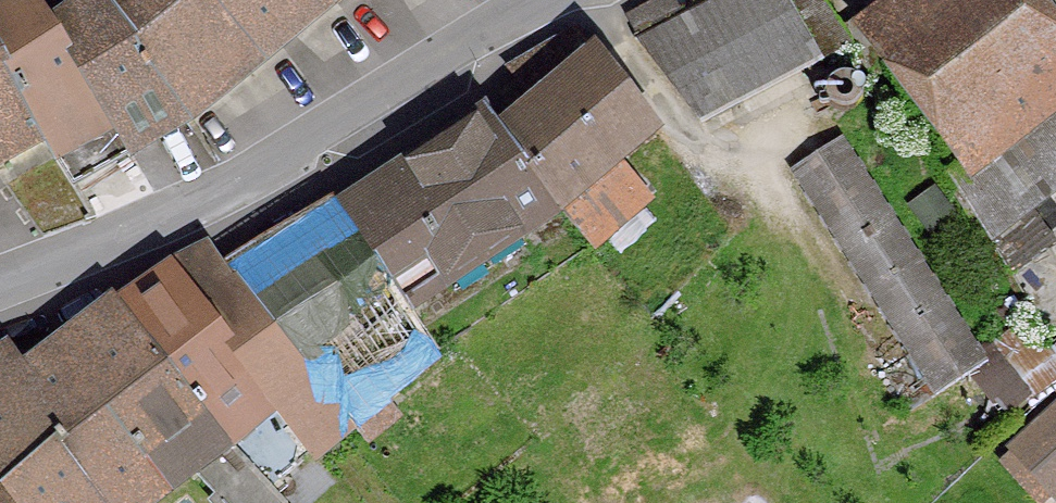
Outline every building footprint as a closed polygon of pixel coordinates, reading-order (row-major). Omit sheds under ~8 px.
[(75,183),(130,151),(34,0),(0,0),(0,57),(75,183)] [(130,151),(190,117),(101,0),(34,0),(130,151)] [(190,117),(224,92),(265,58),(214,0),(101,0),(190,117)] [(330,0),(214,0),(265,58),(332,3),(330,0)] [(628,17),(637,33),(679,11),(673,0),(661,0),(628,17)] [(853,45),(843,29),(823,0),(716,0),(639,40),(702,123),(853,45)] [(843,29),(853,45),(877,75),(887,68),(961,165),(947,176),(988,237),(1012,274),(1051,249),(1022,211),(1055,186),(1055,26),(1037,0),(915,0),(872,33),(859,17),(843,29)] [(600,54),(504,131),(558,207),(563,212),(592,246),(648,198),(615,159),(655,124),(600,54)] [(43,142),(54,158),(56,157),(73,184),(75,183),(0,57),(0,164),(43,142)] [(491,113),(342,209),(406,307),(558,207),(504,131),(491,113)] [(987,363),(842,138),(792,170),(937,395),(959,381),(962,385),(967,382),(964,378),(987,363)] [(954,213),(935,189),(911,207),(929,231),(954,213)] [(229,273),(352,420),(368,440),(398,416),(382,396),(436,351),(406,307),(342,209),(229,273)] [(229,273),(214,251),(174,269),(312,452),(352,420),(229,273)] [(116,302),(228,442),(272,486),(312,452),(174,269),(172,270),(171,272),(170,273),(169,276),(121,304),(118,301),(116,302)] [(103,502),(144,502),(228,442),(116,302),(23,373),(8,350),(0,355),(0,477),(4,483),(63,441),(103,502)] [(1013,449),(1055,495),(1055,410),(1013,449)] [(63,441),(4,483),(8,489),(0,495),(0,502),(103,502),(63,441)] [(8,489),(4,483),(0,477),(0,495),(8,489)]
